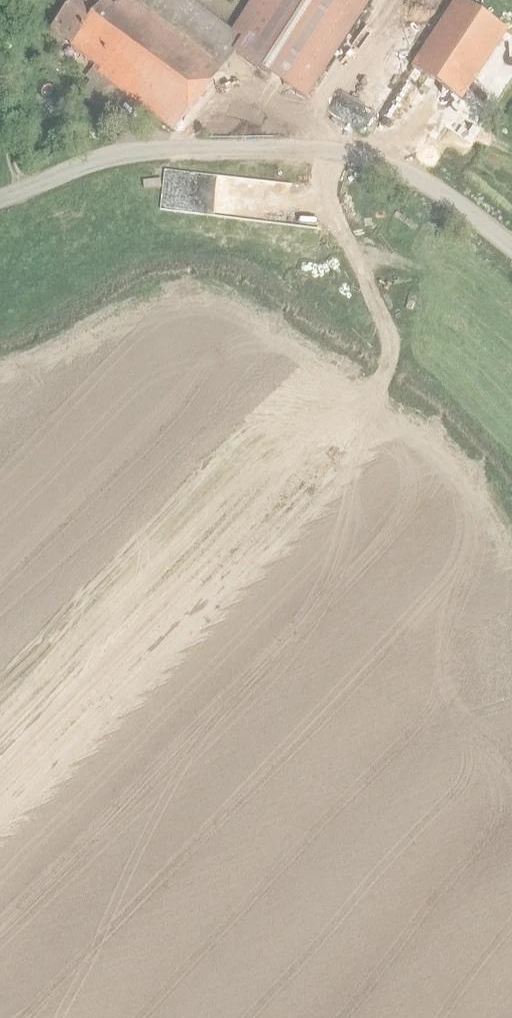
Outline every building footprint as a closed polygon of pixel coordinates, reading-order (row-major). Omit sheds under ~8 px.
[(171,127),(227,49),(302,100),(366,0),(247,0),(227,31),(184,0),(122,0),(113,13),(96,0),(72,0),(45,37),(171,127)] [(406,70),(456,101),(499,33),(449,2),(406,70)] [(242,185),(241,213),(274,214),(275,186),(242,185)]
